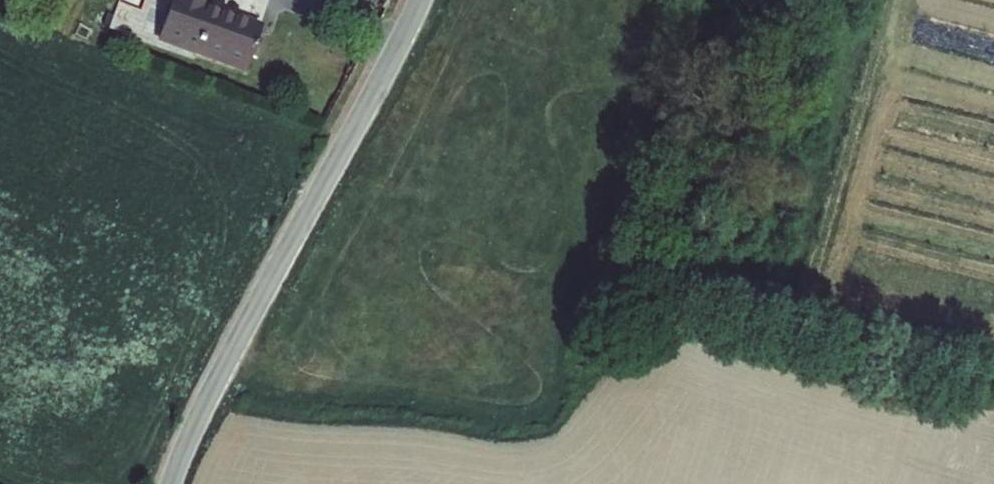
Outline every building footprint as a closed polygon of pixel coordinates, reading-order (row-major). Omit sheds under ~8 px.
[(202,15),(207,0),(173,0),(157,43),(239,72),(243,62),(252,65),(258,47),(250,44),(254,33),(202,15)]
